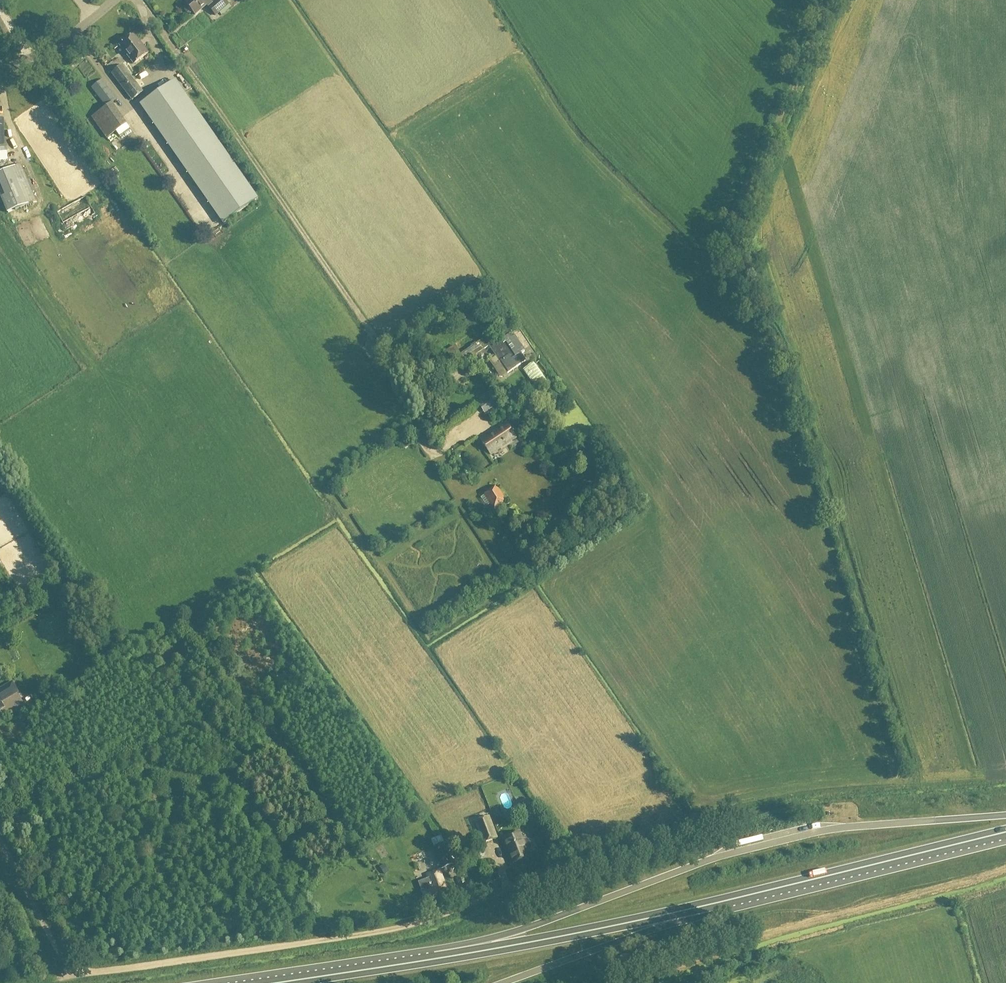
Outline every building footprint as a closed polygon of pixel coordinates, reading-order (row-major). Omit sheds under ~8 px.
[(215,16),(234,0),(217,0),(212,4),(208,0),(188,0),(184,3),(187,6),(185,8),(185,11),(187,14),(190,14),(192,12),(195,15),(206,6),(215,16)] [(133,35),(119,46),(133,65),(148,53),(143,46),(142,47),(133,35)] [(131,100),(142,92),(122,66),(111,74),(131,100)] [(105,107),(90,117),(106,139),(115,133),(118,138),(130,130),(112,104),(116,100),(102,81),(91,89),(105,107)] [(174,81),(140,105),(223,224),(257,200),(174,81)] [(20,164),(0,172),(0,195),(7,213),(35,201),(20,164)] [(446,352),(456,368),(489,347),(507,374),(525,362),(520,355),(522,354),(524,353),(512,334),(501,342),(499,339),(493,343),(489,337),(475,346),(474,344),(471,346),(472,348),(467,351),(467,352),(460,357),(453,347),(446,352)] [(534,366),(526,371),(533,381),(541,377),(534,366)] [(489,398),(494,406),(499,403),(493,395),(489,398)] [(480,440),(490,455),(514,438),(505,423),(480,440)] [(493,509),(504,501),(495,488),(484,495),(493,509)] [(561,516),(549,523),(554,533),(566,526),(561,516)] [(3,708),(0,703),(18,693),(12,682),(0,689),(0,710),(3,708)] [(497,839),(488,816),(474,822),(482,845),(497,839)] [(755,841),(771,838),(769,832),(754,835),(755,841)] [(519,833),(503,839),(511,863),(528,857),(526,852),(530,850),(531,848),(528,840),(525,839),(522,841),(519,833)] [(753,836),(738,840),(739,846),(754,842),(753,836)] [(453,864),(445,843),(432,848),(441,869),(453,864)] [(425,901),(447,892),(439,870),(426,875),(431,889),(422,892),(425,901)]
